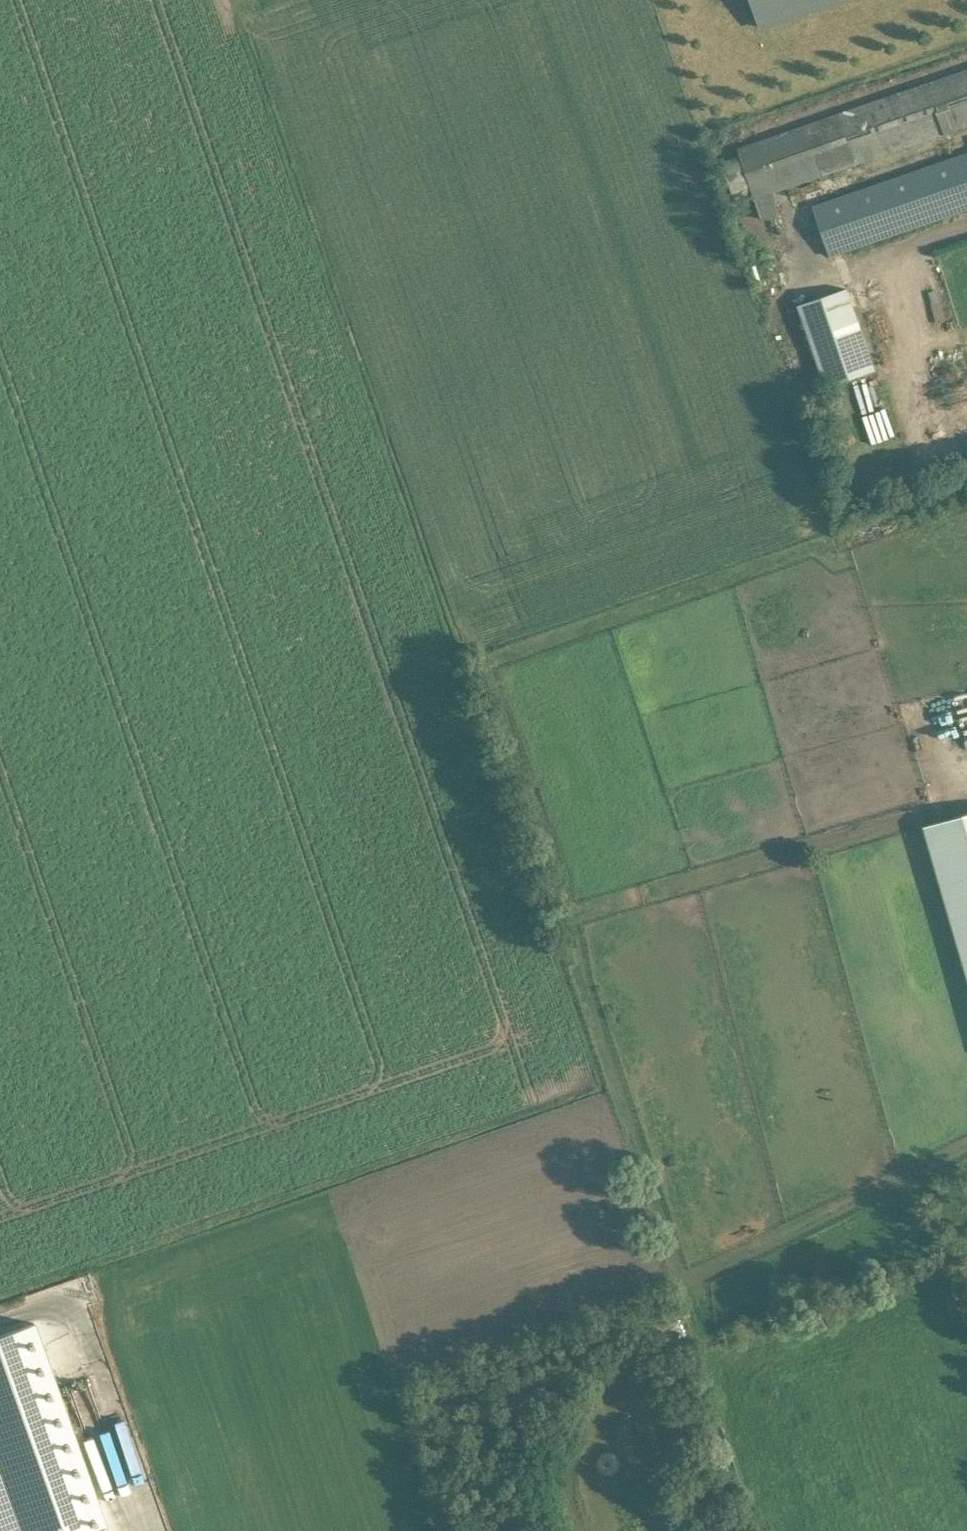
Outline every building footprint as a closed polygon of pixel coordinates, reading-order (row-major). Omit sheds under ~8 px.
[(765,29),(846,0),(750,0),(761,30),(765,29)] [(818,171),(966,122),(966,68),(736,145),(739,155),(721,161),(733,199),(752,193),(761,220),(779,214),(770,187),(818,171)] [(812,203),(830,256),(966,208),(966,152),(812,203)] [(875,370),(847,288),(797,305),(825,387),(875,370)] [(923,827),(966,980),(966,814),(923,827)] [(35,1323),(0,1335),(0,1530),(108,1530),(35,1323)]
